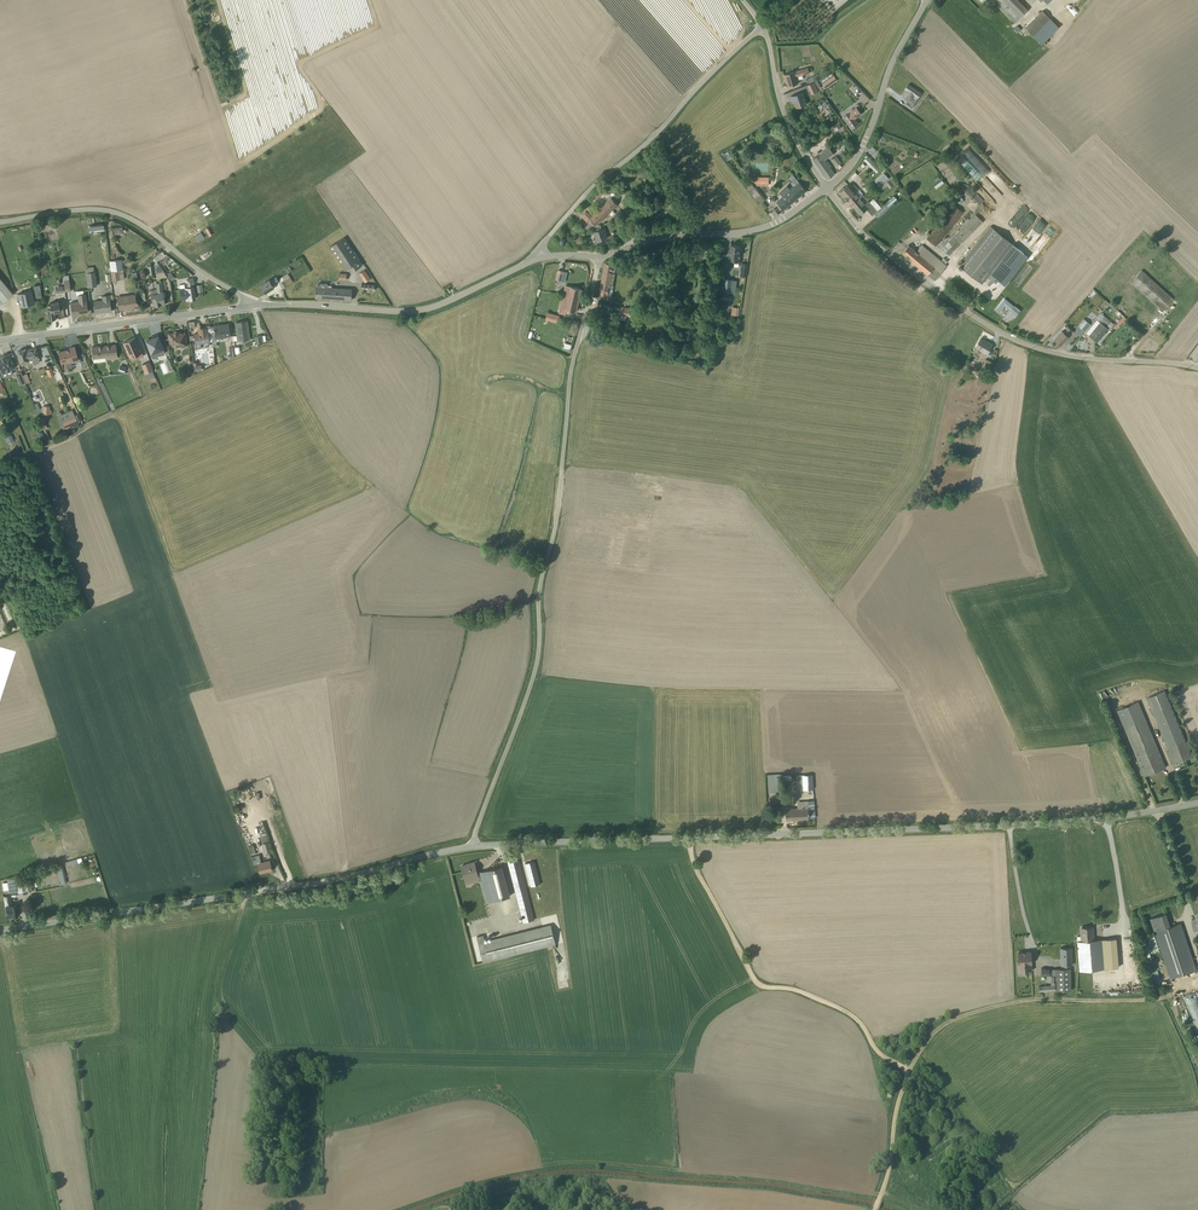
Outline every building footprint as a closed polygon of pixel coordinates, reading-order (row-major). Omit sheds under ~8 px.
[(1014,23),(1028,10),(1018,0),(990,0),(1014,23)] [(1058,27),(1042,11),(1025,28),(1041,44),(1058,27)] [(784,75),(787,87),(798,84),(797,81),(803,79),(802,76),(809,74),(807,68),(784,75)] [(819,80),(825,88),(836,80),(831,73),(819,80)] [(806,80),(808,84),(814,82),(816,80),(814,76),(806,80)] [(812,94),(818,92),(814,83),(807,86),(811,94),(812,94)] [(908,85),(905,89),(907,91),(906,93),(905,92),(902,97),(908,101),(906,104),(912,108),(921,94),(908,85)] [(802,93),(791,97),(792,101),(794,101),(796,108),(806,105),(802,93)] [(928,95),(925,98),(934,105),(936,103),(928,95)] [(843,117),(851,128),(858,124),(854,119),(861,114),(856,108),(843,117)] [(833,154),(829,148),(813,159),(827,179),(833,175),(834,174),(829,168),(831,167),(827,161),(826,162),(825,160),(833,154)] [(835,157),(831,160),(836,166),(840,164),(835,157)] [(880,170),(867,157),(864,161),(876,173),(880,170)] [(982,170),(988,178),(995,173),(988,165),(982,170)] [(890,176),(887,173),(884,175),(883,174),(874,181),(879,186),(888,179),(887,178),(890,176)] [(806,191),(792,175),(789,178),(794,185),(789,189),(786,186),(779,193),(782,196),(776,202),(783,210),(806,191)] [(879,187),(876,189),(878,192),(887,186),(889,189),(894,185),(896,183),(892,176),(889,178),(889,179),(879,187)] [(756,186),(768,186),(768,177),(756,177),(756,178),(751,178),(756,186)] [(751,184),(751,183),(746,188),(764,210),(767,208),(761,201),(765,199),(755,187),(755,188),(751,184)] [(848,201),(859,190),(857,187),(856,188),(853,184),(850,187),(847,185),(841,191),(841,193),(848,201)] [(983,200),(969,185),(964,189),(978,205),(983,200)] [(603,186),(593,194),(597,200),(608,191),(603,186)] [(848,201),(854,208),(866,198),(862,194),(859,190),(848,201)] [(879,217),(897,200),(894,196),(884,204),(884,205),(881,208),(873,199),(869,202),(866,198),(854,208),(860,215),(866,209),(871,216),(875,213),(879,217)] [(597,224),(617,205),(611,199),(591,217),(586,211),(580,216),(586,222),(590,219),(596,225),(597,224)] [(926,238),(936,246),(942,238),(963,212),(953,204),(926,238)] [(982,221),(975,214),(942,248),(949,255),(982,221)] [(601,229),(600,224),(597,226),(599,230),(593,232),(597,242),(607,238),(603,228),(601,229)] [(1029,256),(1013,244),(990,225),(958,264),(970,274),(982,283),(989,274),(1005,287),(1029,256)] [(115,234),(115,236),(123,236),(123,226),(115,227),(115,230),(111,230),(111,234),(115,234)] [(344,237),(329,247),(345,271),(354,265),(356,268),(362,265),(344,237)] [(734,264),(738,264),(739,262),(741,252),(738,252),(739,246),(731,245),(728,261),(732,261),(732,263),(734,263),(734,264)] [(909,245),(902,253),(934,280),(947,265),(922,245),(916,251),(909,245)] [(162,252),(153,258),(156,262),(165,255),(162,252)] [(290,263),(294,269),(300,265),(296,260),(290,263)] [(598,299),(610,301),(611,297),(613,286),(613,285),(615,273),(614,273),(616,265),(613,264),(610,260),(607,260),(606,263),(604,263),(598,299)] [(747,264),(741,263),(739,276),(746,277),(747,264)] [(158,265),(146,266),(148,274),(163,272),(158,265)] [(1173,297),(1141,268),(1135,275),(1137,278),(1133,282),(1162,309),(1173,297)] [(365,270),(359,274),(365,283),(371,279),(365,270)] [(555,280),(564,282),(566,272),(558,270),(555,280)] [(89,288),(98,287),(97,273),(88,274),(89,288)] [(261,286),(265,293),(274,287),(275,288),(281,285),(283,288),(293,282),(287,274),(278,280),(276,277),(270,280),(261,286)] [(736,281),(723,279),(721,292),(734,294),(736,281)] [(9,293),(0,282),(0,301),(9,293)] [(317,283),(317,287),(316,287),(315,298),(335,299),(336,288),(331,287),(332,285),(328,285),(328,284),(317,283)] [(55,285),(56,293),(65,292),(64,284),(55,285)] [(581,289),(580,289),(565,285),(560,303),(559,306),(559,307),(558,313),(566,315),(567,310),(575,312),(575,311),(581,289)] [(186,303),(195,302),(194,286),(185,287),(186,291),(180,291),(181,298),(185,298),(186,303)] [(154,305),(164,305),(163,287),(154,287),(154,293),(149,293),(150,301),(154,300),(154,305)] [(336,288),(335,299),(351,300),(351,289),(336,288)] [(550,294),(550,292),(538,289),(536,296),(538,296),(538,297),(541,298),(541,297),(542,297),(543,294),(544,294),(544,293),(550,294)] [(31,290),(18,292),(21,306),(33,305),(31,290)] [(91,302),(92,310),(110,308),(109,293),(102,293),(102,301),(91,302)] [(86,312),(85,294),(77,294),(78,303),(70,303),(70,312),(86,312)] [(116,297),(118,309),(136,306),(135,295),(116,297)] [(996,308),(997,309),(999,311),(1000,311),(1001,309),(1001,308),(1004,305),(1010,309),(1013,305),(1004,298),(996,308)] [(56,313),(65,312),(64,304),(48,305),(50,320),(56,320),(56,313)] [(630,308),(619,306),(618,314),(628,316),(630,308)] [(732,307),(731,315),(738,316),(738,314),(739,308),(732,307)] [(1110,327),(1113,322),(1100,311),(1095,317),(1099,321),(1089,334),(1096,340),(1108,325),(1110,327)] [(544,312),(541,320),(545,321),(546,319),(558,323),(560,315),(559,315),(548,312),(547,313),(544,312)] [(1117,327),(1127,316),(1124,314),(1114,324),(1117,327)] [(1090,323),(1083,317),(1077,324),(1084,330),(1090,323)] [(249,339),(247,321),(235,323),(237,336),(233,336),(234,341),(249,339)] [(211,332),(212,338),(215,338),(216,342),(221,341),(220,338),(229,337),(228,324),(213,326),(214,331),(211,332)] [(1065,325),(1054,338),(1060,343),(1067,335),(1069,336),(1074,331),(1067,324),(1065,326),(1065,325)] [(211,335),(210,328),(206,329),(206,328),(206,327),(197,329),(198,333),(194,334),(195,344),(194,344),(195,350),(198,350),(198,349),(201,348),(200,343),(209,342),(212,342),(211,335)] [(173,333),(168,333),(169,344),(174,343),(175,348),(177,348),(177,349),(182,348),(182,347),(186,347),(186,346),(187,346),(185,332),(177,333),(176,331),(173,332),(173,333)] [(562,345),(570,346),(572,334),(568,333),(567,339),(564,338),(562,345)] [(146,341),(152,358),(164,353),(157,334),(152,336),(153,338),(146,341)] [(255,336),(256,344),(263,343),(263,341),(266,341),(265,335),(262,336),(262,335),(255,336)] [(122,342),(129,358),(141,352),(134,337),(122,342)] [(980,338),(972,352),(978,355),(980,350),(986,353),(991,344),(980,338)] [(117,358),(115,344),(92,347),(93,363),(106,361),(105,360),(117,358)] [(74,347),(69,348),(70,349),(58,352),(61,363),(65,363),(66,369),(72,367),(71,363),(75,362),(78,361),(74,347)] [(235,347),(228,348),(230,356),(228,356),(228,357),(226,357),(227,360),(235,356),(236,355),(235,347)] [(25,349),(17,352),(20,362),(22,362),(23,366),(34,363),(34,364),(39,363),(38,360),(39,359),(36,348),(26,351),(25,349)] [(0,357),(0,369),(2,373),(15,368),(9,354),(0,357)] [(985,358),(979,369),(985,372),(991,361),(985,358)] [(118,371),(125,373),(127,366),(120,364),(118,371)] [(22,389),(26,387),(25,383),(21,372),(15,374),(20,385),(21,385),(22,389)] [(37,403),(35,404),(38,413),(51,414),(52,409),(50,409),(50,406),(43,405),(39,409),(37,403)] [(58,416),(56,416),(60,424),(62,423),(61,425),(62,427),(64,429),(66,429),(67,431),(79,425),(78,423),(80,420),(78,415),(74,414),(72,409),(61,414),(60,412),(57,413),(58,416)] [(8,426),(6,421),(2,422),(1,418),(0,418),(0,427),(0,428),(8,426)] [(11,434),(4,438),(7,444),(14,440),(11,434)] [(579,471),(578,492),(597,493),(597,485),(592,485),(593,472),(579,471)] [(1191,753),(1165,689),(1146,696),(1168,748),(1165,749),(1171,762),(1171,763),(1192,755),(1191,753)] [(1165,766),(1138,700),(1116,709),(1144,775),(1165,766)] [(777,774),(777,773),(767,773),(768,790),(778,790),(777,774)] [(813,788),(813,773),(795,774),(796,789),(813,788)] [(815,817),(814,799),(797,800),(797,806),(785,807),(786,818),(815,817)] [(264,853),(271,851),(266,834),(260,836),(262,844),(264,853)] [(260,873),(272,870),(269,860),(261,862),(259,855),(256,856),(253,841),(247,843),(251,857),(253,864),(257,864),(260,873)] [(523,922),(534,920),(517,853),(506,855),(523,922)] [(534,861),(525,864),(531,886),(540,884),(534,861)] [(486,902),(510,896),(502,866),(477,872),(474,862),(468,863),(468,864),(461,866),(465,885),(480,881),(486,902)] [(57,872),(60,884),(66,883),(63,871),(57,872)] [(7,882),(2,883),(3,890),(8,890),(9,894),(32,890),(30,879),(15,881),(15,878),(7,879),(7,882)] [(10,896),(4,897),(7,916),(13,916),(14,917),(16,916),(17,915),(16,904),(11,905),(10,896)] [(1170,978),(1196,969),(1180,922),(1170,925),(1165,913),(1149,918),(1170,978)] [(555,944),(550,925),(550,924),(485,941),(483,935),(477,937),(483,963),(555,944)] [(1094,939),(1093,926),(1079,927),(1080,935),(1076,936),(1077,941),(1094,939)] [(1118,967),(1117,958),(1117,948),(1116,938),(1101,939),(1104,968),(1118,967)] [(1079,970),(1104,968),(1102,948),(1101,939),(1094,939),(1077,941),(1079,970)] [(1060,947),(1060,965),(1072,965),(1071,947),(1060,947)] [(1032,970),(1031,950),(1017,951),(1018,963),(1017,963),(1017,970),(1026,970),(1032,970)] [(1045,967),(1041,967),(1041,975),(1056,975),(1056,991),(1071,990),(1070,968),(1052,968),(1052,969),(1049,969),(1049,968),(1045,968),(1045,967)] [(1055,990),(1054,983),(1050,983),(1050,985),(1038,986),(1039,992),(1055,990)]
